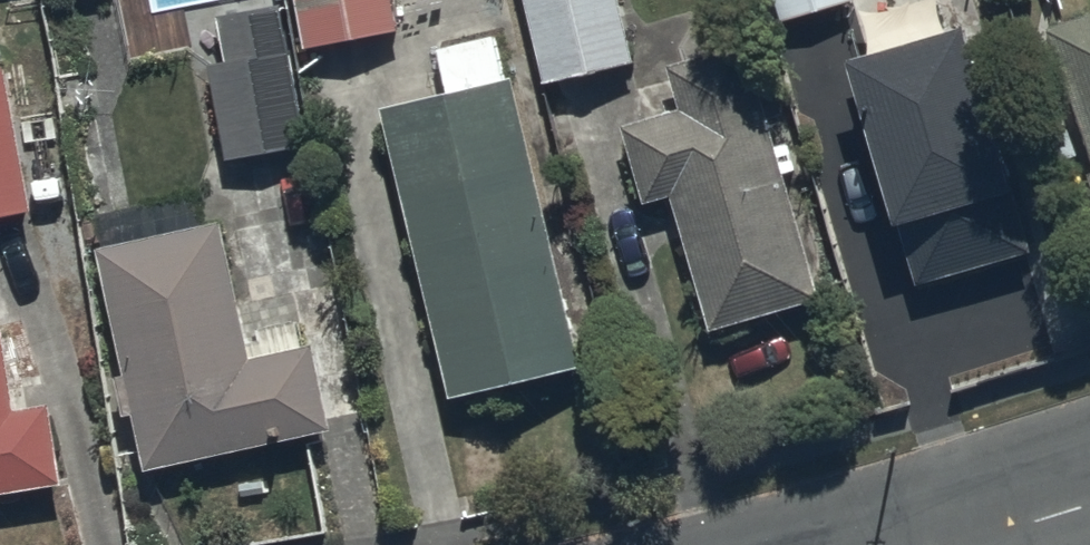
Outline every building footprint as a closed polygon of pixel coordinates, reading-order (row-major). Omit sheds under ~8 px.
[(306,44),(402,25),(397,0),(298,0),(306,44)] [(545,77),(634,58),(622,0),(527,0),(545,77)] [(781,18),(844,0),(776,0),(781,18)] [(288,3),(220,13),(227,58),(209,61),(224,158),(310,145),(288,3)] [(1089,148),(1089,7),(1048,21),(1089,148)] [(920,285),(1037,251),(971,24),(854,58),(920,285)] [(436,45),(445,87),(385,101),(453,389),(583,359),(517,71),(506,73),(497,32),(436,45)] [(751,37),(669,59),(681,106),(628,121),(649,198),(678,190),(713,323),(821,294),(751,37)] [(38,203),(13,61),(0,64),(0,210),(38,203)] [(150,463),(206,453),(294,434),(333,426),(317,342),(307,344),(302,318),(261,326),(262,334),(249,336),(226,217),(103,240),(127,369),(121,370),(129,410),(140,408),(150,463)] [(65,480),(53,399),(19,404),(5,311),(0,311),(0,490),(65,480)]
